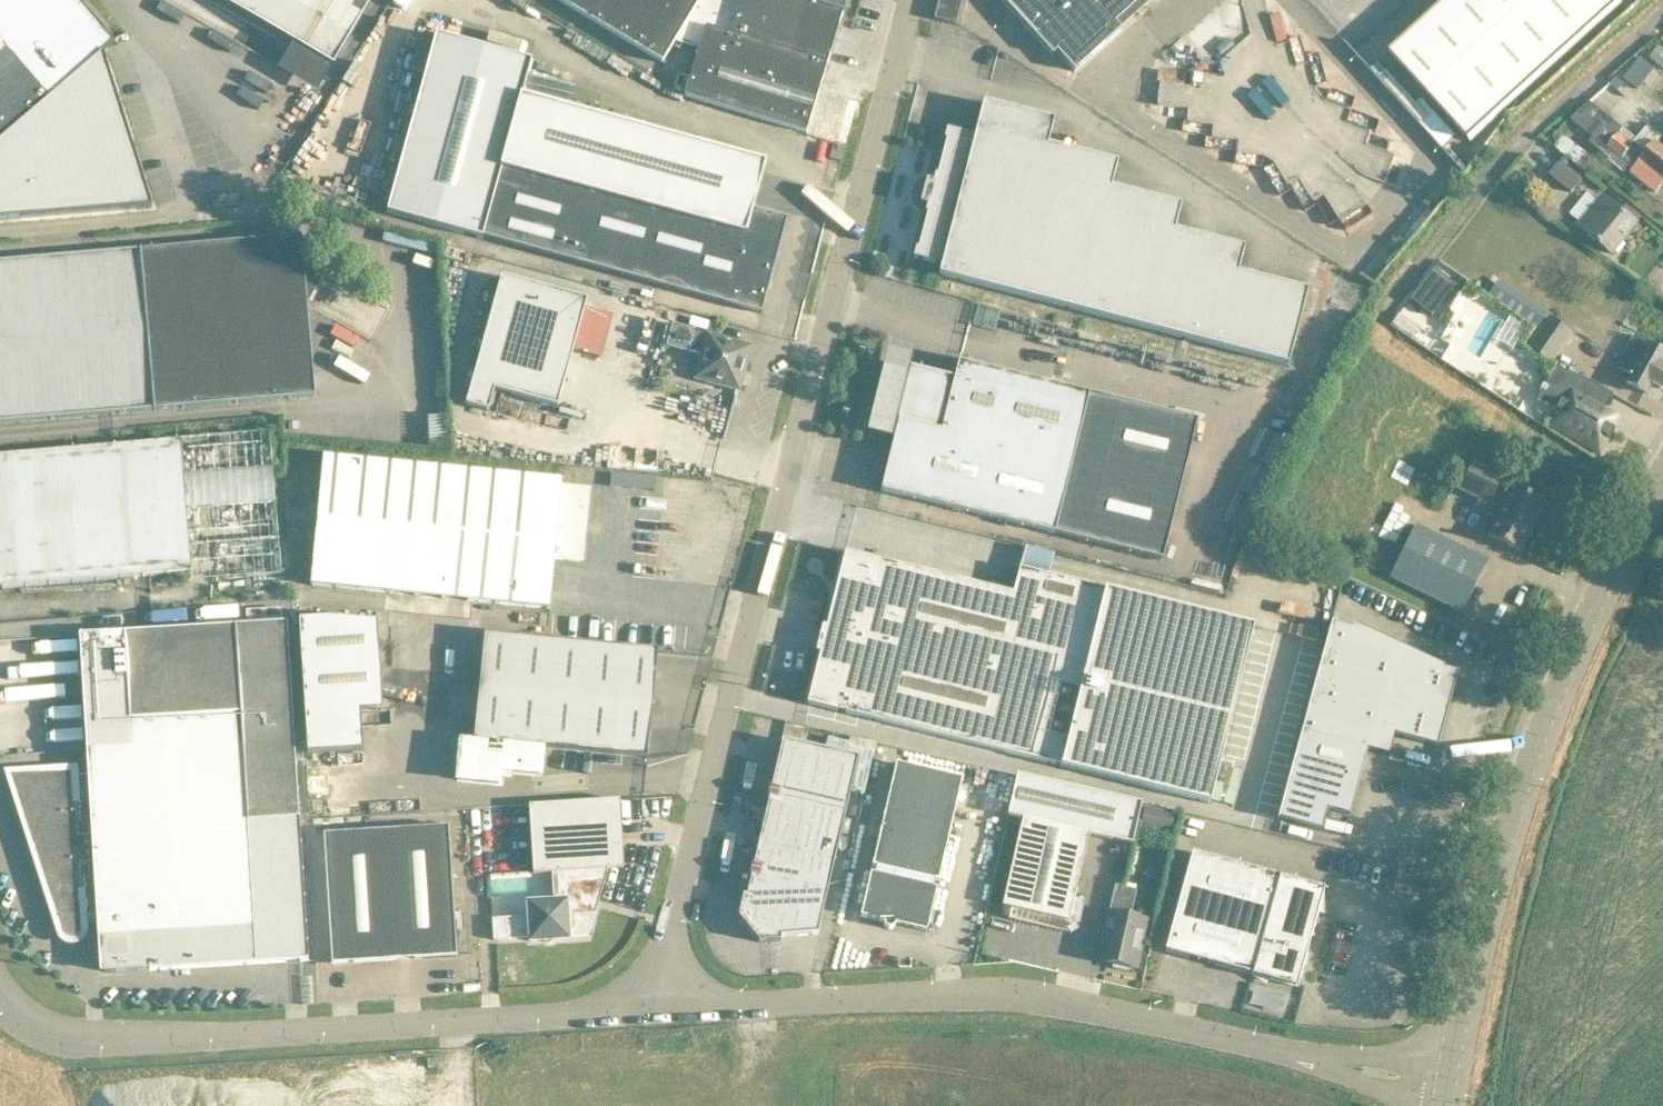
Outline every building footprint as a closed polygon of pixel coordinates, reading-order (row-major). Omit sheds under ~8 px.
[(151,207),(102,54),(114,43),(77,0),(0,0),(0,219),(151,207)] [(371,0),(221,0),(333,66),(371,0)] [(717,0),(557,0),(662,63),(675,43),(696,49),(717,0)] [(806,133),(843,12),(837,10),(840,0),(717,0),(696,49),(699,50),(684,96),(806,133)] [(934,19),(955,25),(961,0),(939,0),(934,19)] [(1115,23),(1131,9),(1141,0),(1002,0),(1052,56),(1056,52),(1074,72),(1121,30),(1115,23)] [(1391,54),(1470,141),(1625,0),(1450,0),(1391,54)] [(1189,33),(1181,41),(1200,60),(1208,52),(1189,33)] [(761,314),(787,220),(753,211),(766,164),(522,96),(532,61),(438,35),(389,211),(483,237),(483,236),(761,314)] [(1659,46),(1649,58),(1662,69),(1662,49),(1659,46)] [(1244,53),(1237,64),(1259,77),(1265,67),(1244,53)] [(1654,68),(1641,57),(1625,78),(1638,88),(1654,68)] [(1048,145),(1054,121),(983,102),(974,137),(947,129),(913,258),(941,265),(938,275),(1288,366),(1308,291),(1238,273),(1244,249),(1175,231),(1181,206),(1111,188),(1118,163),(1048,145)] [(1590,102),(1571,119),(1593,138),(1590,142),(1609,158),(1615,152),(1636,168),(1632,173),(1656,192),(1662,183),(1662,148),(1656,143),(1648,153),(1636,142),(1634,144),(1620,133),(1624,129),(1590,102)] [(827,155),(831,144),(794,132),(790,144),(827,155)] [(841,162),(846,146),(834,143),(830,159),(841,162)] [(1550,175),(1572,193),(1583,180),(1561,162),(1550,175)] [(1586,192),(1569,214),(1581,224),(1579,226),(1613,254),(1638,223),(1614,204),(1613,206),(1602,197),(1598,202),(1586,192)] [(322,275),(302,265),(300,237),(0,262),(0,423),(313,397),(306,308),(322,275)] [(1433,269),(1409,299),(1430,316),(1454,285),(1433,269)] [(585,310),(587,300),(501,277),(466,405),(489,411),(495,390),(558,407),(572,355),(585,310)] [(1537,328),(1489,295),(1481,306),(1529,339),(1537,328)] [(1551,363),(1571,334),(1578,339),(1593,316),(1577,307),(1563,329),(1549,318),(1529,348),(1551,363)] [(585,310),(572,355),(598,362),(610,317),(585,310)] [(741,359),(745,344),(673,324),(667,345),(688,352),(688,351),(701,355),(694,379),(740,391),(748,361),(741,359)] [(1661,389),(1662,385),(1662,365),(1662,364),(1662,362),(1662,352),(1634,336),(1617,367),(1631,375),(1626,383),(1646,393),(1651,384),(1661,389)] [(898,421),(881,491),(1055,534),(1162,561),(1197,421),(960,362),(961,358),(959,358),(954,378),(884,361),(884,363),(890,364),(898,421)] [(1537,399),(1555,409),(1555,410),(1557,411),(1549,426),(1577,442),(1577,443),(1599,454),(1607,440),(1609,441),(1609,440),(1607,438),(1611,430),(1614,431),(1614,430),(1610,428),(1616,417),(1578,396),(1586,382),(1587,381),(1554,367),(1544,386),(1542,385),(1540,390),(1542,390),(1537,399)] [(180,441),(0,457),(0,580),(1,589),(201,572),(200,570),(191,571),(180,441)] [(561,485),(562,481),(323,457),(310,585),(549,609),(554,559),(578,562),(585,488),(561,485)] [(1502,507),(1488,536),(1500,542),(1520,552),(1544,504),(1512,488),(1511,490),(1500,484),(1503,478),(1483,468),(1472,462),(1459,489),(1489,504),(1491,501),(1502,507)] [(1462,613),(1488,561),(1415,525),(1390,577),(1462,613)] [(807,704),(829,709),(1208,803),(1252,627),(1019,569),(1013,594),(845,552),(826,629),(831,630),(825,653),(820,652),(807,704)] [(284,608),(225,609),(226,623),(284,621),(284,608)] [(328,619),(299,621),(308,754),(362,750),(360,712),(382,710),(376,623),(328,619)] [(306,961),(285,623),(79,635),(88,775),(74,776),(74,769),(8,773),(61,935),(64,939),(69,941),(74,942),(79,939),(82,935),(84,931),(83,917),(96,916),(100,973),(306,961)] [(1366,749),(1388,755),(1393,734),(1435,745),(1456,673),(1352,625),(1351,629),(1330,623),(1277,817),(1320,830),(1326,808),(1348,814),(1366,749)] [(502,773),(540,777),(543,747),(646,757),(657,651),(484,634),(474,740),(458,739),(454,782),(500,786),(502,773)] [(817,935),(858,758),(782,740),(771,788),(769,788),(767,798),(769,798),(753,866),(751,866),(749,876),(751,876),(746,896),(743,896),(738,917),(744,924),(747,922),(756,933),(753,936),(759,943),(781,941),(780,938),(817,935)] [(938,881),(962,779),(896,764),(872,866),(876,867),(874,874),(870,874),(860,917),(883,922),(883,924),(885,927),(886,928),(889,929),(891,929),(893,927),(895,925),(896,919),(928,927),(937,889),(932,888),(934,880),(938,881)] [(1017,774),(1007,815),(1022,819),(1002,906),(1011,908),(1009,919),(1066,932),(1067,928),(1075,923),(1079,924),(1084,902),(1085,901),(1074,898),(1089,834),(1132,844),(1142,804),(1017,774)] [(1133,799),(1135,787),(1083,775),(1080,787),(1133,799)] [(622,846),(619,800),(529,806),(533,874),(557,873),(559,901),(528,903),(529,917),(492,919),(493,940),(530,938),(530,941),(543,941),(545,942),(548,943),(552,942),(554,941),(556,940),(568,939),(567,921),(570,920),(572,918),(573,915),(595,914),(614,847),(622,846)] [(1174,816),(1145,809),(1141,825),(1170,832),(1174,816)] [(448,826),(324,834),(332,964),(456,956),(448,826)] [(1324,889),(1192,852),(1165,951),(1297,987),(1324,889)] [(524,892),(523,873),(493,875),(494,894),(524,892)] [(1109,912),(1108,912),(1101,943),(1110,945),(1106,962),(1136,969),(1141,947),(1147,920),(1130,917),(1136,891),(1115,886),(1109,912)]
